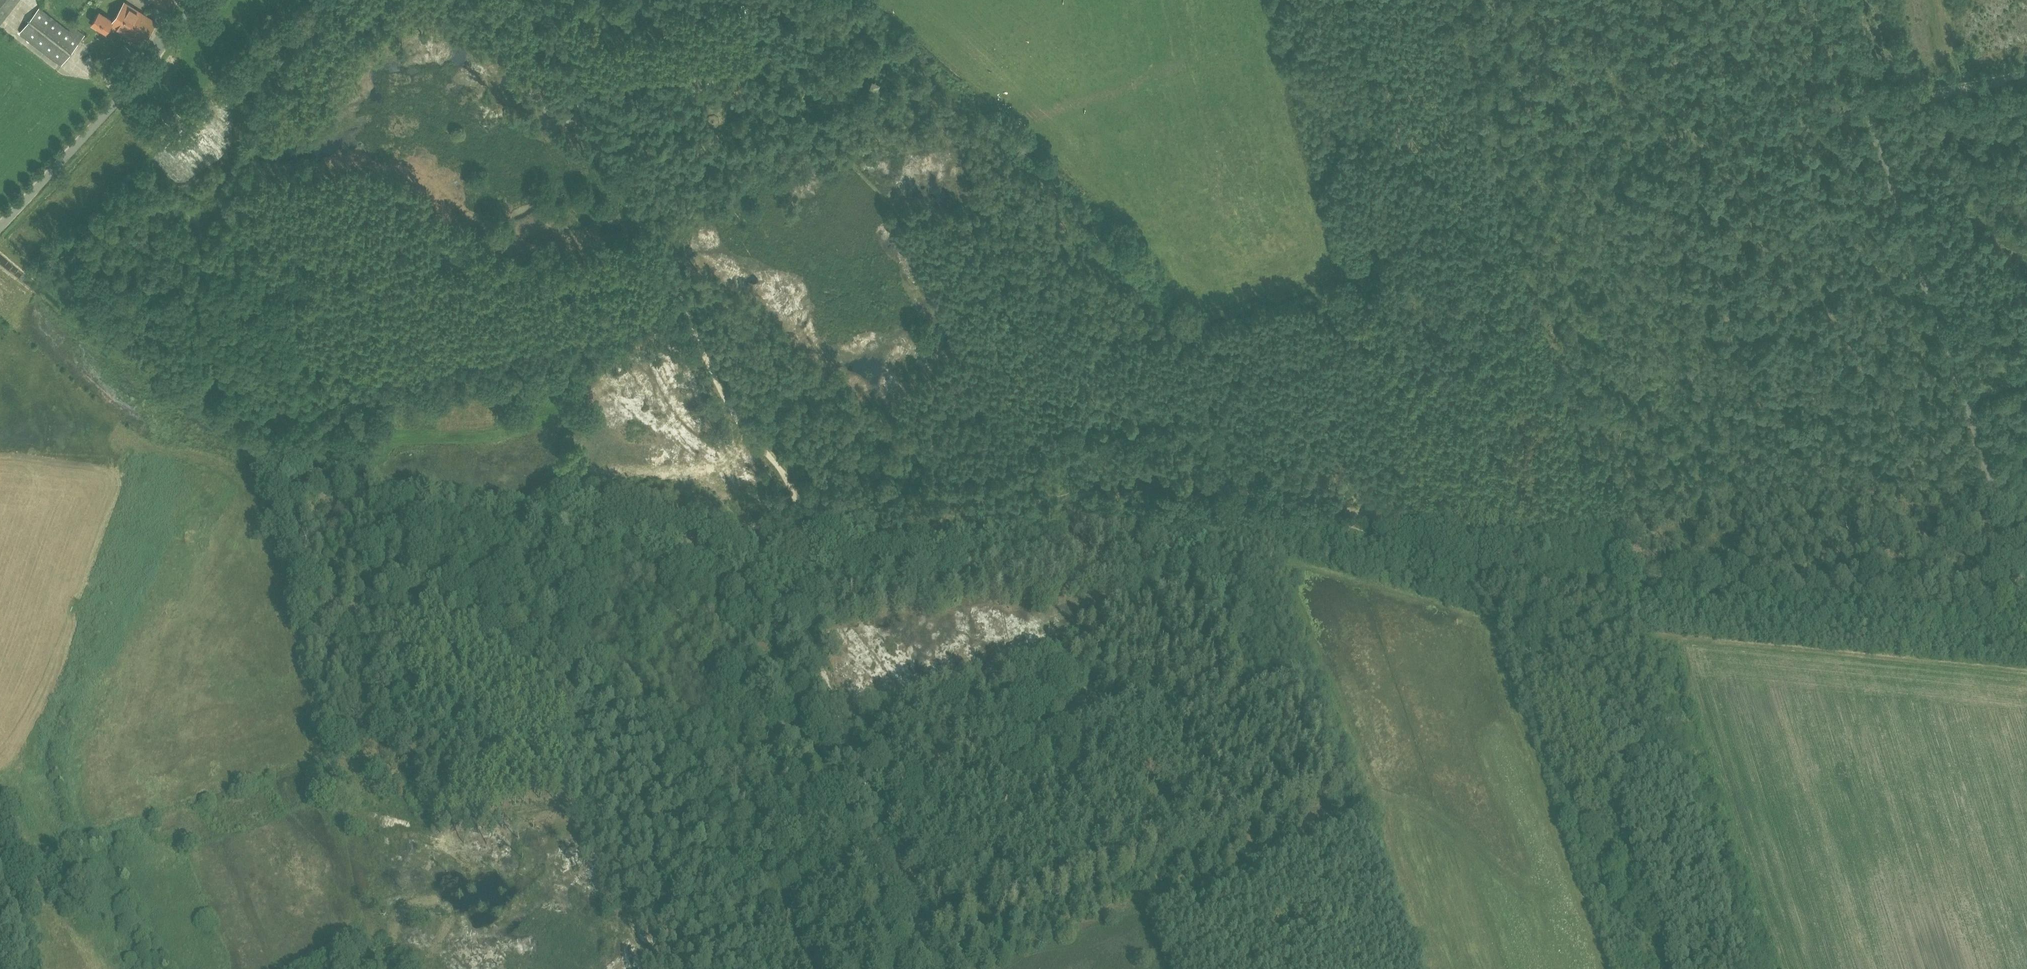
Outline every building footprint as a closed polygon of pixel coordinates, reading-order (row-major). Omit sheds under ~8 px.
[(18,0),(0,0),(0,25),(18,0)] [(170,11),(177,0),(157,0),(156,2),(170,11)] [(113,25),(143,45),(158,23),(125,2),(113,20),(111,24),(113,25)] [(62,65),(85,35),(73,26),(69,31),(39,7),(20,32),(62,65)] [(108,32),(113,25),(111,24),(113,20),(100,11),(93,22),(108,32)] [(125,74),(139,53),(126,44),(112,65),(125,74)]
